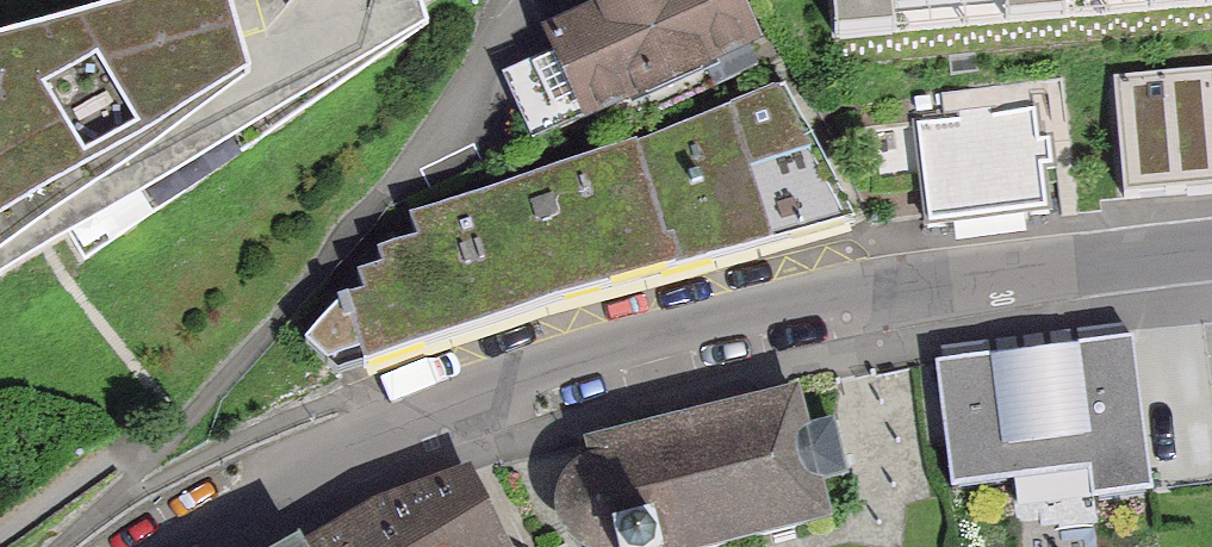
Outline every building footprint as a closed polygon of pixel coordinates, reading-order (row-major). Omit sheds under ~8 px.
[(458,5),(456,0),(68,0),(0,19),(0,290),(458,5)] [(543,37),(584,129),(780,40),(762,0),(625,0),(543,37)] [(839,21),(1093,0),(837,0),(839,21)] [(1120,79),(1130,187),(1211,179),(1211,71),(1120,79)] [(782,85),(635,146),(413,217),(418,241),(379,253),(384,270),(360,276),(367,296),(337,303),(324,330),(332,359),(360,353),(365,366),(857,219),(782,85)] [(935,225),(1045,213),(1034,109),(924,121),(935,225)] [(1133,331),(930,356),(945,481),(1095,462),(1099,491),(1152,484),(1133,331)] [(583,432),(588,452),(556,469),(545,490),(551,519),(574,535),(607,541),(609,546),(701,546),(830,516),(820,474),(849,467),(836,413),(807,420),(797,380),(583,432)] [(318,529),(329,546),(517,546),(472,466),(318,529)] [(289,546),(329,546),(318,529),(289,546)]
